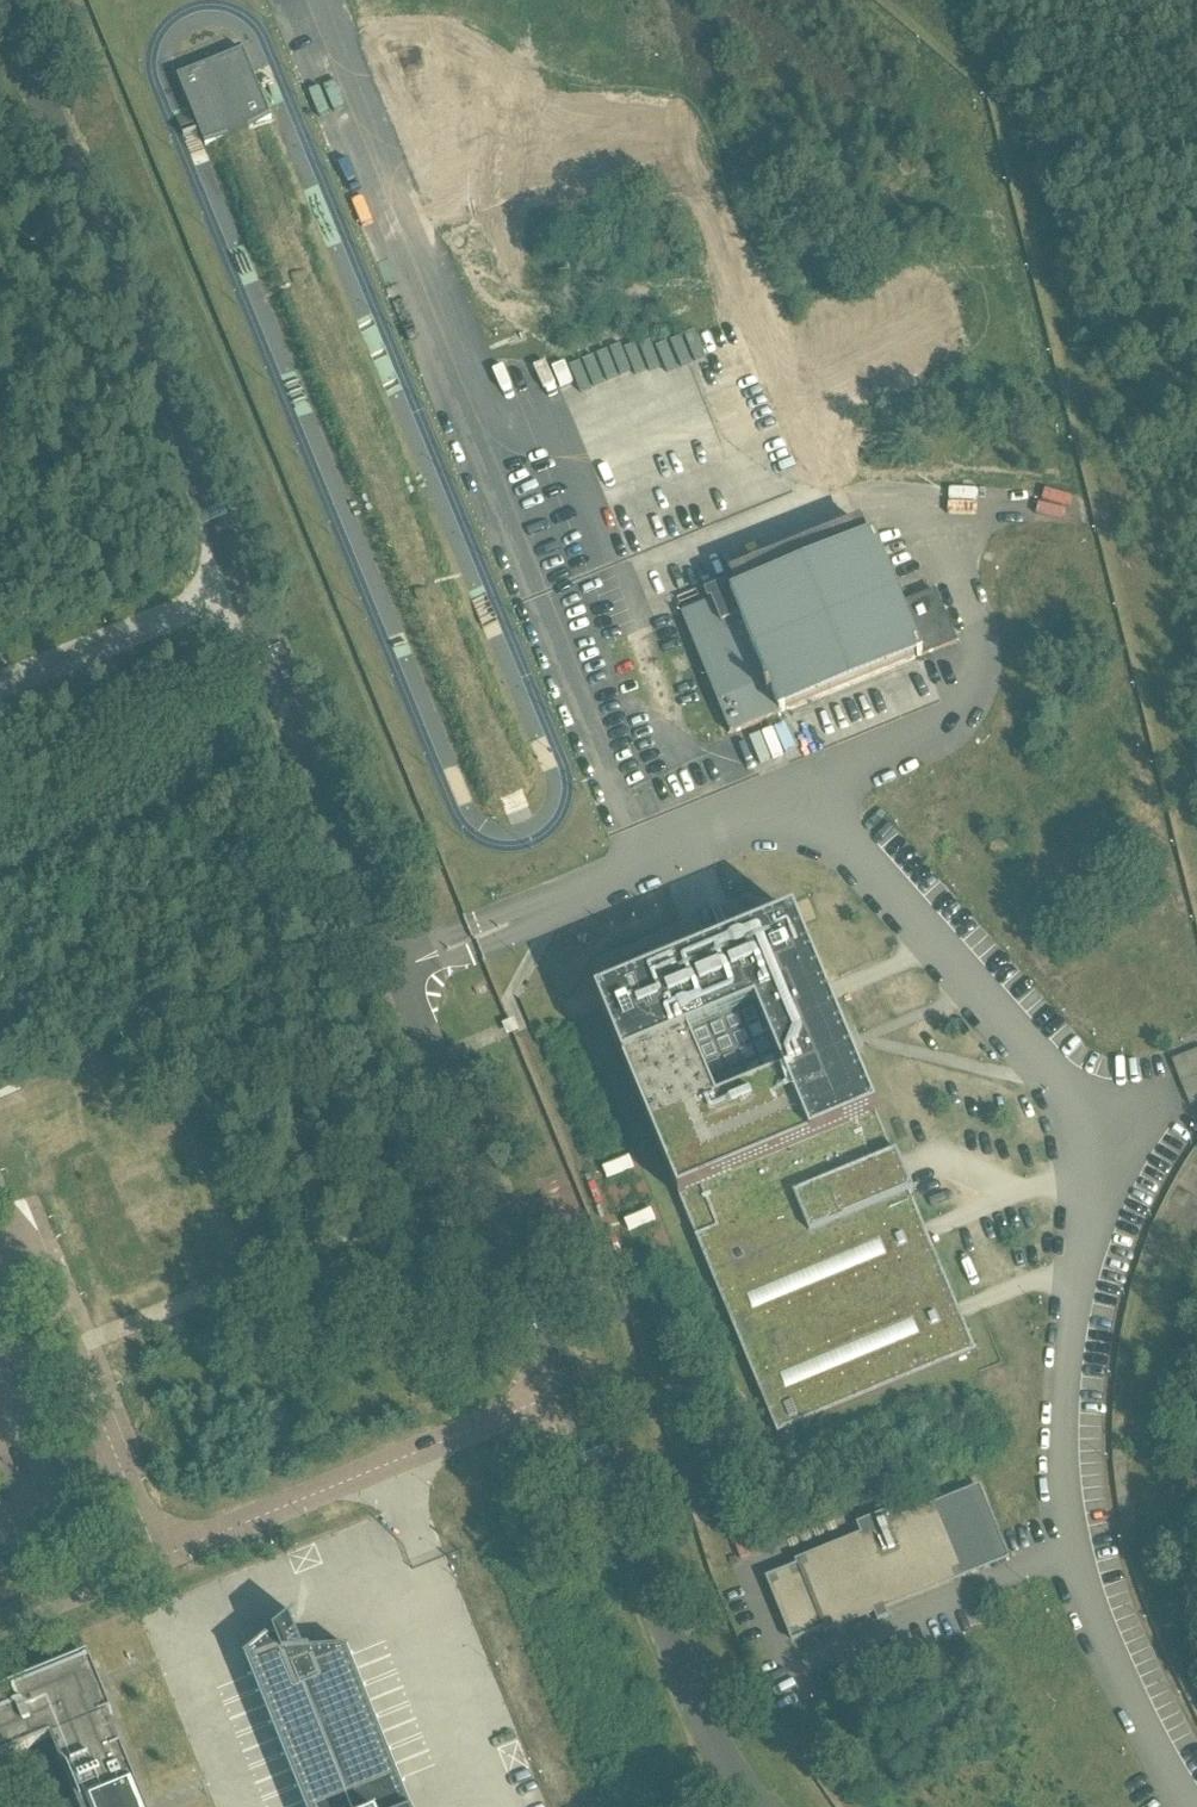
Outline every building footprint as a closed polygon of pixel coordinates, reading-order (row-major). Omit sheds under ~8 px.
[(711,686),(714,691),(731,734),(734,733),(738,731),(786,712),(785,708),(917,655),(919,658),(921,657),(957,643),(954,636),(943,609),(936,592),(903,606),(874,535),(869,537),(871,540),(738,594),(737,591),(733,593),(713,601),(682,613),(687,626),(689,632),(711,686)] [(596,998),(778,1435),(976,1352),(795,916),(596,998)] [(1173,1059),(1191,1104),(1196,1101),(1196,1050),(1173,1059)] [(1010,1558),(981,1485),(936,1503),(904,1517),(899,1505),(857,1522),(861,1534),(813,1554),(796,1561),(798,1565),(766,1578),(793,1642),(824,1629),(826,1633),(966,1576),(1010,1558)] [(253,1670),(276,1661),(335,1804),(326,1806),(408,1806),(396,1778),(373,1787),(319,1647),(302,1647),(289,1614),(247,1652),(253,1670)] [(36,1746),(52,1740),(56,1749),(80,1806),(147,1806),(142,1797),(109,1716),(113,1714),(91,1661),(90,1658),(89,1658),(27,1683),(1,1694),(0,1694),(0,1761),(36,1746)]
